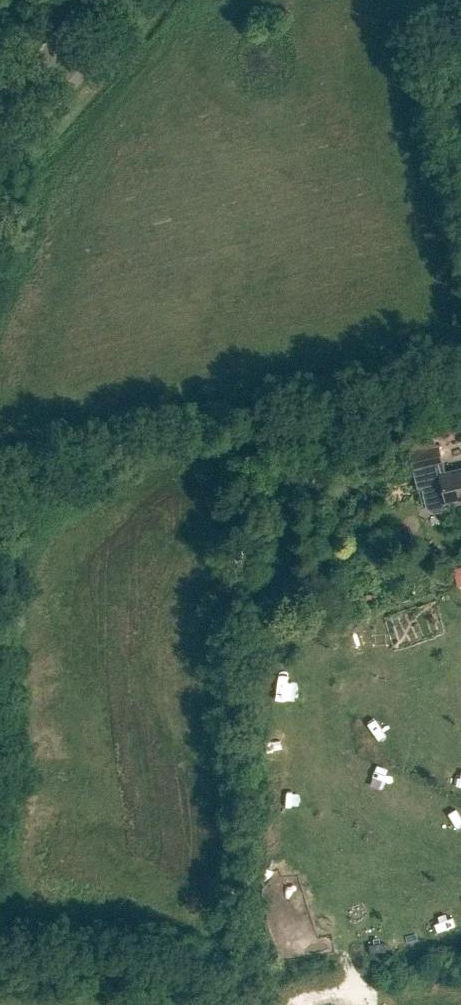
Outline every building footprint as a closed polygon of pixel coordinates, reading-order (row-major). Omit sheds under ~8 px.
[(401,449),(412,446),(410,438),(399,441),(401,449)] [(441,461),(443,460),(439,445),(410,453),(419,487),(423,486),(430,513),(449,507),(448,504),(460,500),(460,467),(444,472),(441,461)] [(294,926),(317,920),(306,880),(283,886),(294,926)]
